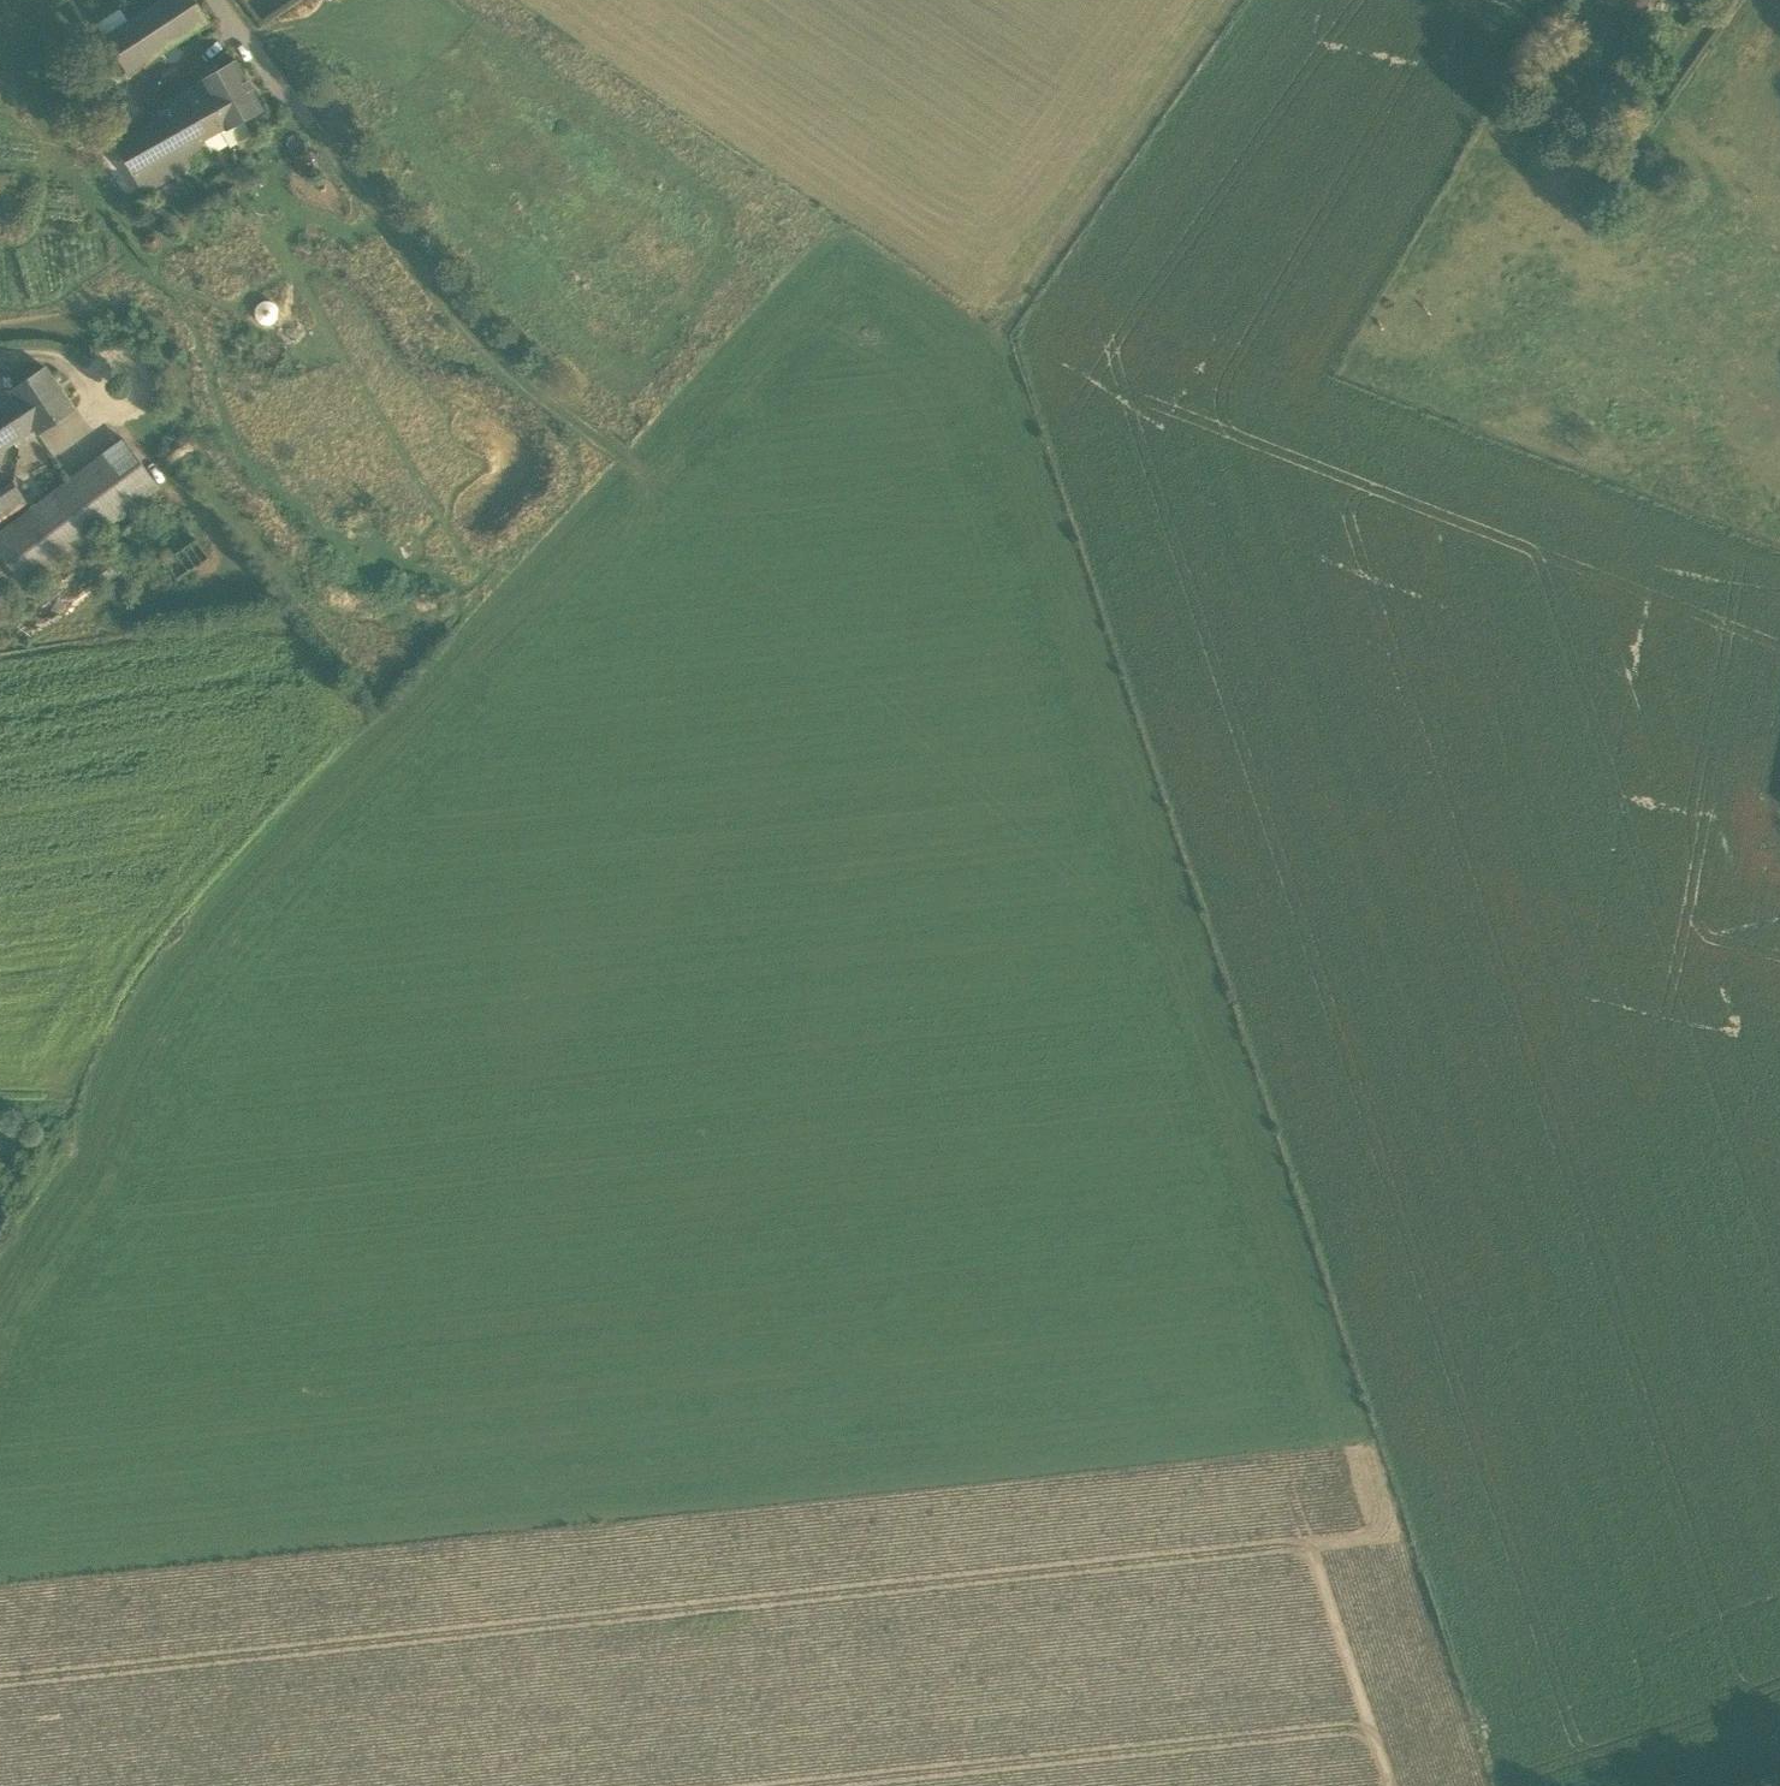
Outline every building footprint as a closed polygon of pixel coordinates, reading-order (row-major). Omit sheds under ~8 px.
[(209,21),(195,0),(158,0),(103,36),(128,74),(209,21)] [(1629,5),(1650,10),(1652,0),(1630,0),(1629,5)] [(264,109),(235,58),(197,80),(203,89),(113,141),(145,195),(212,157),(210,154),(228,144),(222,133),(264,109)] [(46,367),(10,391),(13,396),(0,405),(0,453),(38,427),(41,432),(75,408),(46,367)] [(160,487),(122,438),(0,530),(0,554),(26,588),(160,487)] [(16,486),(12,481),(0,489),(0,521),(27,503),(16,486)]
